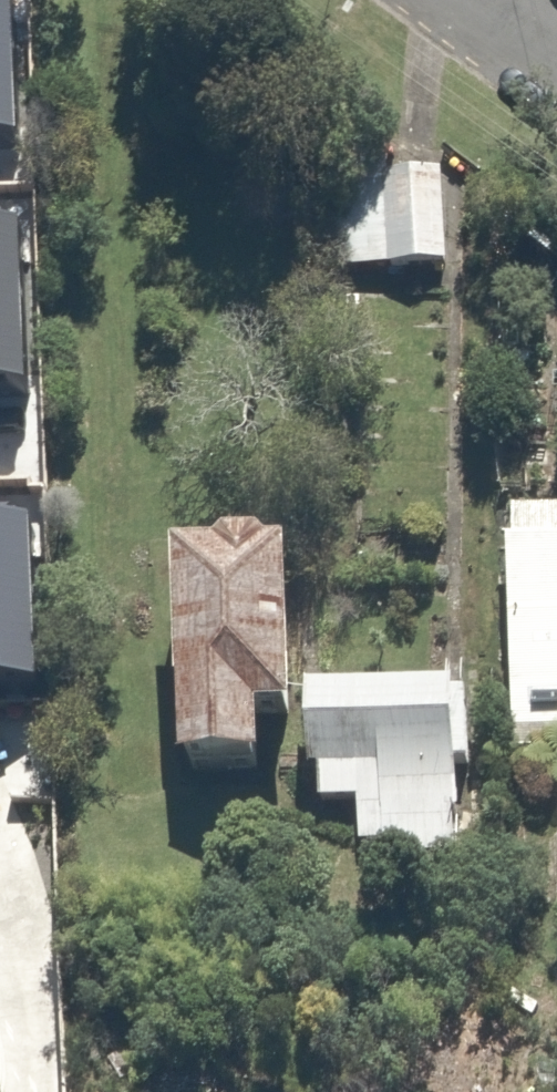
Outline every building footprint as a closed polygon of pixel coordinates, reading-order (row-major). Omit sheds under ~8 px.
[(333,140),(336,258),(446,255),(443,137),(333,140)] [(0,208),(0,372),(19,372),(14,208),(0,208)] [(0,506),(0,666),(28,665),(24,505),(0,506)] [(273,558),(273,526),(234,526),(234,516),(204,516),(204,525),(155,526),(157,747),(236,746),(235,690),(285,690),(284,558),(273,558)] [(486,518),(493,727),(548,725),(555,902),(556,902),(556,516),(486,518)] [(448,672),(297,668),(296,710),(365,711),(364,750),(309,749),(308,787),(359,789),(358,831),(444,833),(448,672)]
